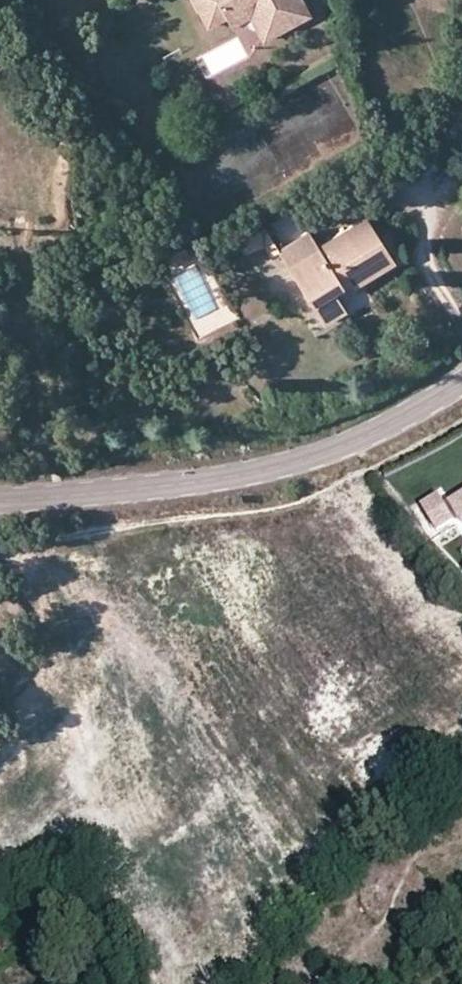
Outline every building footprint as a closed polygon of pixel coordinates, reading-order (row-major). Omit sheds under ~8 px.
[(205,15),(232,1),(235,8),(252,0),(197,0),(205,15)] [(305,2),(266,21),(255,0),(252,0),(235,8),(232,1),(205,15),(211,27),(226,19),(230,27),(251,17),(262,38),(311,14),(305,2)] [(305,2),(304,0),(255,0),(266,21),(305,2)] [(234,92),(225,96),(230,105),(239,101),(234,92)] [(282,262),(317,321),(336,309),(329,298),(323,286),(345,272),(352,284),(390,262),(363,215),(311,245),(301,228),(273,245),(282,262)] [(233,239),(244,256),(270,241),(259,223),(233,239)] [(164,257),(188,245),(183,233),(158,246),(164,257)] [(329,298),(352,284),(345,272),(323,286),(329,298)] [(444,499),(438,489),(419,501),(436,528),(456,515),(460,521),(461,520),(461,488),(444,499)]
